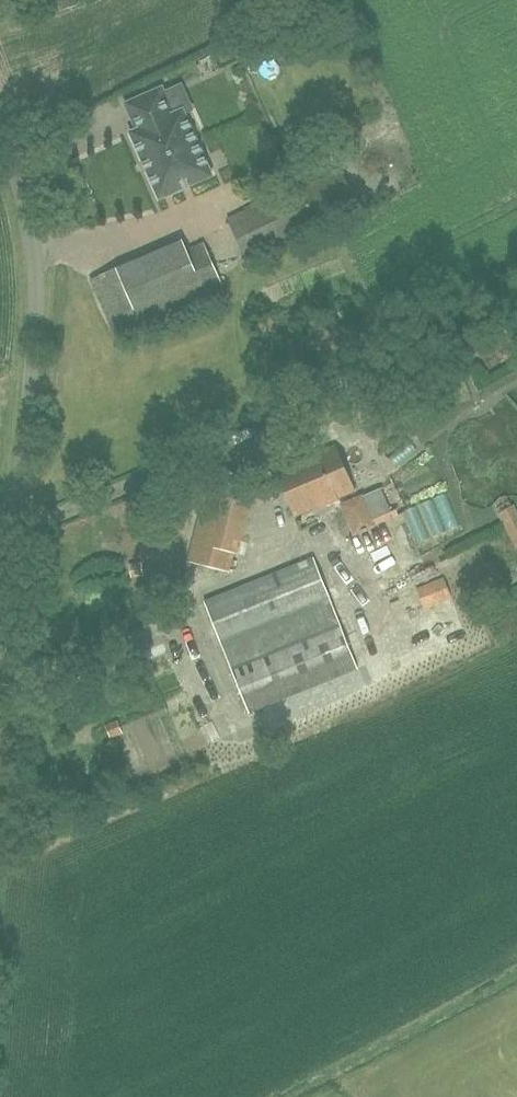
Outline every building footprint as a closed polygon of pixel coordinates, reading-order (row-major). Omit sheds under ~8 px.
[(50,16),(80,6),(78,0),(45,0),(50,16)] [(132,133),(146,165),(161,199),(214,176),(186,113),(176,117),(163,88),(127,104),(134,118),(138,117),(143,128),(132,133)] [(248,259),(359,207),(341,168),(229,220),(248,259)] [(115,334),(224,287),(205,243),(188,250),(183,240),(91,281),(115,334)] [(296,516),(356,490),(337,446),(277,471),(296,516)] [(251,498),(255,480),(213,469),(188,562),(231,573),(236,553),(238,553),(253,499),(251,498)] [(401,481),(405,504),(435,498),(431,476),(401,481)] [(380,490),(344,506),(356,534),(363,531),(364,534),(368,532),(367,529),(392,518),(380,490)] [(403,519),(389,523),(395,543),(409,539),(403,519)] [(224,647),(332,602),(314,560),(263,581),(262,579),(206,603),(224,647)] [(443,578),(417,589),(426,610),(452,599),(443,578)] [(431,616),(437,630),(461,620),(455,605),(431,616)] [(168,637),(212,621),(207,610),(164,626),(168,637)] [(251,714),(359,670),(340,622),(231,666),(251,714)]
